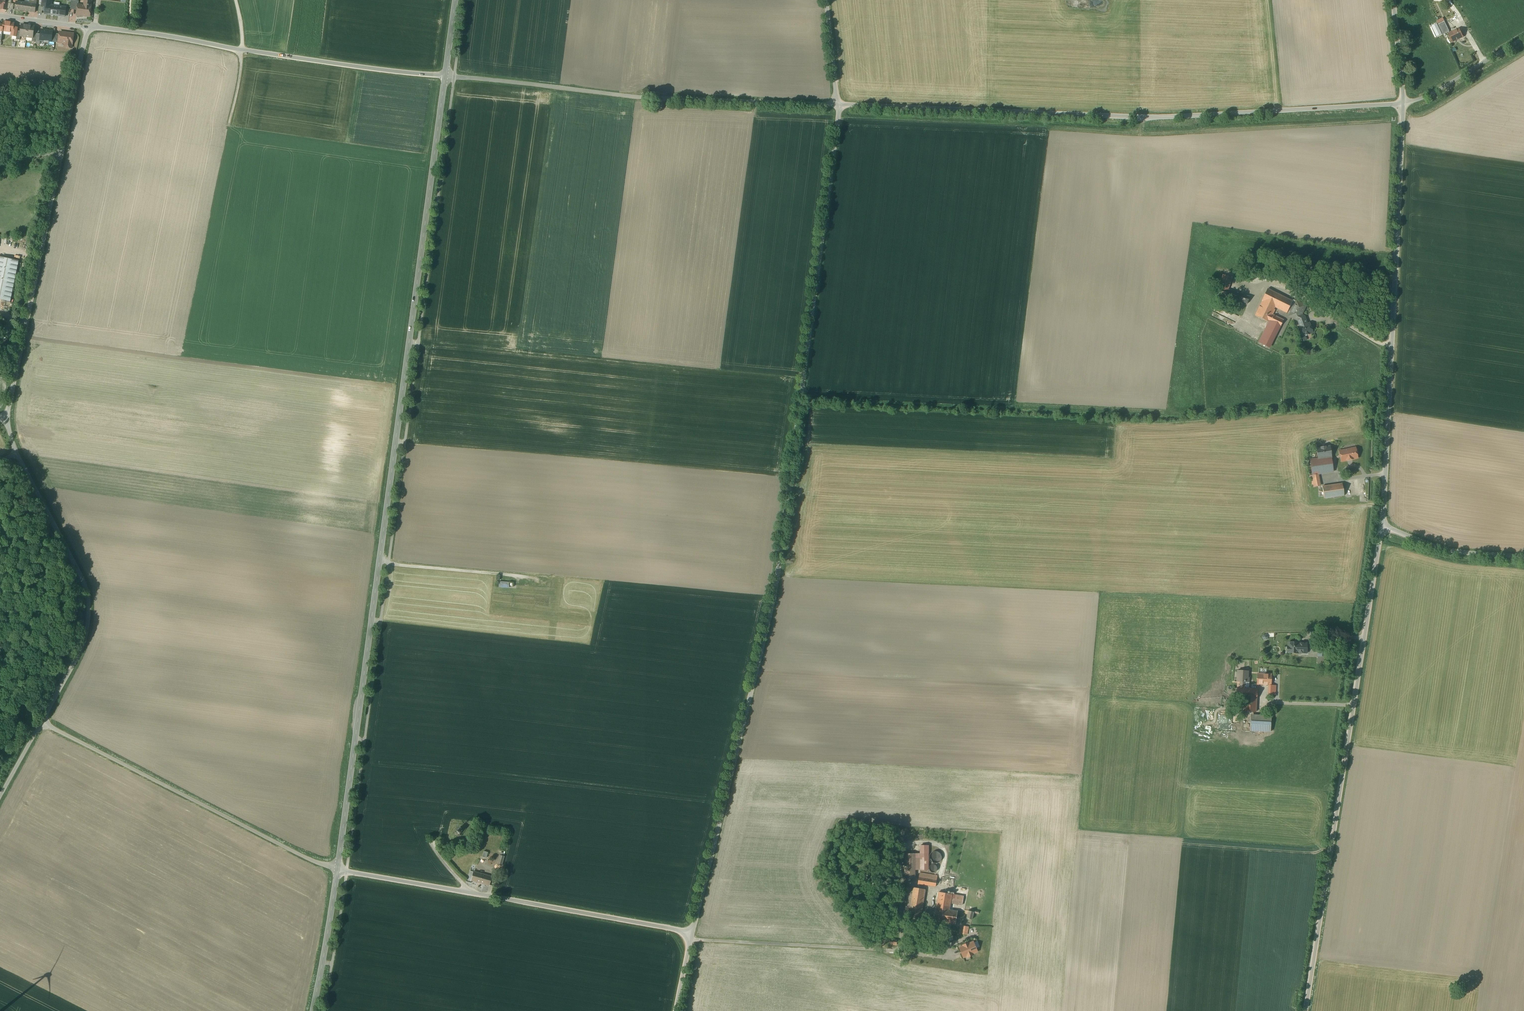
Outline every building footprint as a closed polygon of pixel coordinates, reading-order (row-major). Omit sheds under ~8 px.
[(29,4),(16,2),(15,10),(35,13),(37,1),(30,1),(29,4)] [(78,11),(79,5),(79,2),(71,1),(70,10),(78,11)] [(78,11),(78,15),(90,17),(92,2),(85,1),(84,6),(79,5),(78,11)] [(66,7),(46,5),(45,14),(58,16),(58,18),(62,18),(62,17),(65,17),(66,7)] [(14,23),(4,22),(4,24),(3,31),(11,32),(13,32),(13,27),(14,23)] [(1444,22),(1438,25),(1443,34),(1449,31),(1444,22)] [(1435,38),(1443,35),(1438,23),(1430,26),(1435,38)] [(1459,29),(1449,34),(1453,42),(1463,37),(1459,29)] [(51,42),(53,34),(53,31),(43,30),(42,35),(41,41),(51,42)] [(66,34),(65,44),(67,44),(66,48),(72,48),(72,44),(74,34),(69,34),(68,33),(67,33),(66,34)] [(53,34),(51,42),(59,43),(58,43),(59,34),(53,34)] [(0,257),(0,300),(10,302),(19,261),(0,257)] [(1293,301),(1267,289),(1255,315),(1269,322),(1259,343),(1270,348),(1283,320),(1273,314),(1275,310),(1274,309),(1275,307),(1287,313),(1288,311),(1290,306),(1293,301)] [(1290,306),(1288,311),(1291,313),(1289,316),(1299,321),(1301,315),(1306,306),(1297,301),(1293,308),(1290,306)] [(1307,325),(1304,317),(1301,315),(1299,321),(1300,326),(1300,327),(1302,334),(1305,333),(1306,336),(1310,335),(1309,334),(1313,332),(1310,324),(1307,325)] [(1328,447),(1315,450),(1317,459),(1310,460),(1313,476),(1309,477),(1311,489),(1320,487),(1318,476),(1333,473),(1328,447)] [(1356,448),(1338,451),(1340,463),(1358,460),(1356,448)] [(1342,485),(1322,487),(1324,500),(1344,497),(1342,485)] [(1299,643),(1289,643),(1289,646),(1287,646),(1287,647),(1286,647),(1285,653),(1298,653),(1306,653),(1307,643),(1299,643)] [(1240,682),(1240,688),(1245,689),(1245,682),(1249,682),(1249,678),(1248,678),(1248,671),(1238,670),(1237,682),(1240,682)] [(1271,676),(1258,676),(1257,685),(1270,686),(1271,676)] [(1240,688),(1234,688),(1234,692),(1237,692),(1236,698),(1244,698),(1244,711),(1256,712),(1257,689),(1245,689),(1240,688)] [(1271,717),(1250,716),(1249,731),(1270,732),(1271,717)] [(936,852),(934,852),(933,852),(931,853),(930,855),(930,856),(929,858),(930,860),(931,861),(933,862),(935,863),(936,863),(937,862),(939,861),(940,859),(941,857),(940,855),(939,853),(938,853),(936,852)] [(928,870),(928,855),(904,855),(904,878),(915,878),(915,870),(928,870)] [(491,877),(474,873),(472,880),(488,885),(491,877)] [(937,876),(920,873),(918,884),(935,887),(937,876)] [(925,890),(909,888),(905,917),(920,919),(925,890)] [(948,922),(950,910),(951,903),(962,905),(964,896),(939,892),(935,920),(948,922)] [(981,898),(967,895),(965,905),(967,906),(966,911),(968,912),(966,919),(973,921),(976,908),(978,909),(981,898)] [(950,910),(948,922),(959,924),(961,912),(950,910)] [(963,945),(963,946),(959,948),(964,957),(967,956),(968,957),(973,955),(973,953),(977,951),(973,942),(969,944),(969,943),(963,945)]
